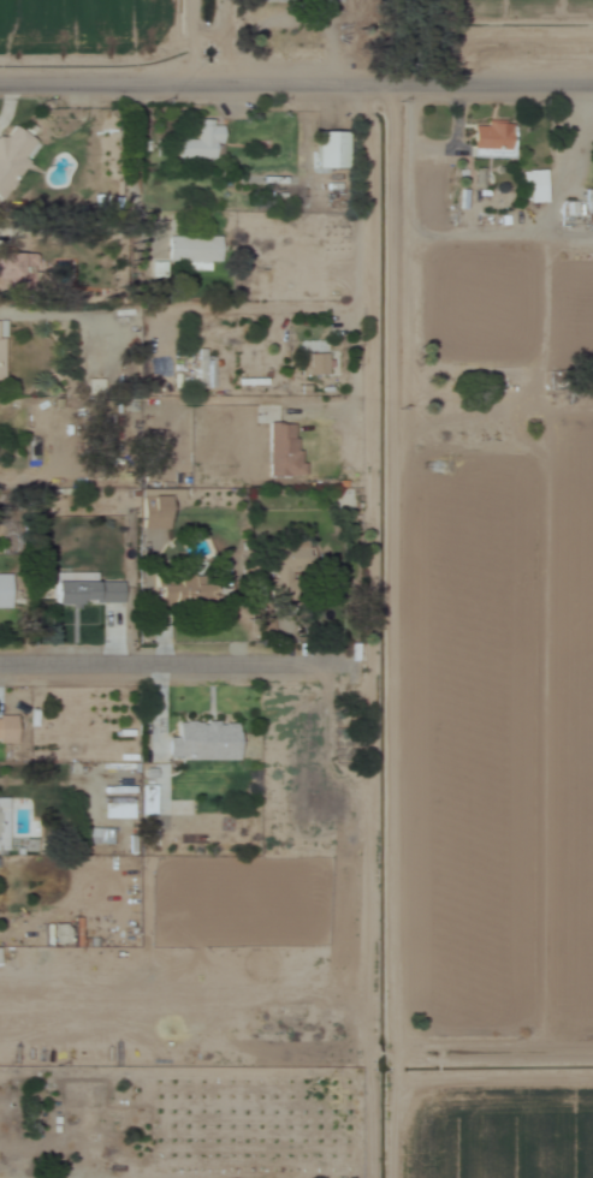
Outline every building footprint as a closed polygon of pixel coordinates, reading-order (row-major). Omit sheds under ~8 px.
[(173,160),(218,161),(219,123),(195,122),(195,141),(174,141),(173,160)] [(511,156),(511,123),(470,123),(470,156),(511,156)] [(1,202),(36,143),(9,128),(0,143),(0,202),(1,202)] [(342,133),(313,133),(313,170),(342,170),(342,133)] [(543,172),(519,172),(519,187),(526,187),(526,204),(543,204),(543,172)] [(592,214),(592,191),(584,191),(583,214),(592,214)] [(164,264),(217,264),(217,236),(164,236),(164,264)] [(32,271),(32,255),(0,254),(0,282),(17,282),(18,271),(32,271)] [(205,351),(194,350),(192,389),(204,390),(205,351)] [(325,354),(294,354),(294,376),(325,376),(325,354)] [(163,530),(163,496),(136,496),(136,530),(163,530)] [(267,599),(302,600),(303,541),(269,540),(267,599)] [(93,606),(93,573),(48,573),(48,606),(93,606)] [(205,576),(149,578),(149,607),(206,606),(205,576)] [(12,717),(0,717),(0,744),(13,744),(12,717)] [(165,739),(164,760),(234,761),(235,724),(174,723),(174,739),(165,739)] [(109,829),(71,829),(71,846),(109,846),(109,829)]
